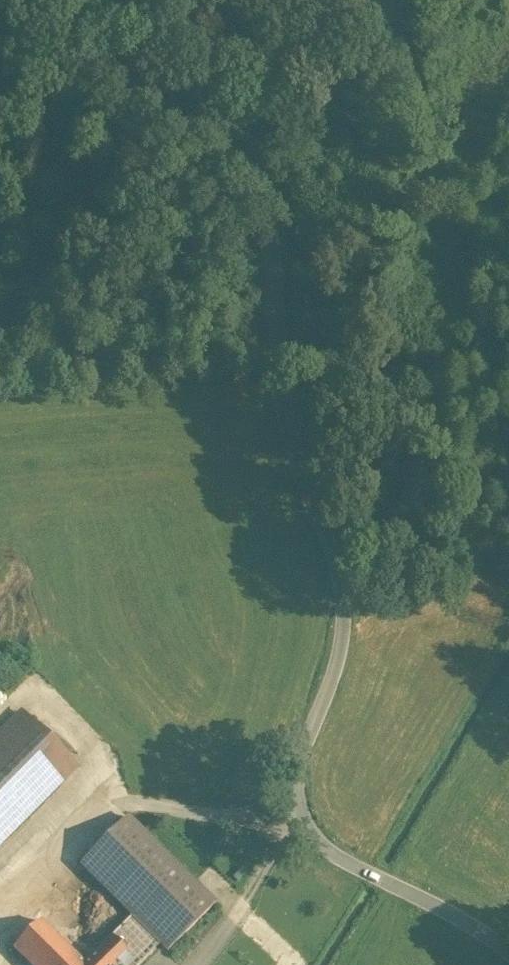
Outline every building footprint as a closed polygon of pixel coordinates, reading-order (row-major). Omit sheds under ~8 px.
[(0,738),(0,845),(83,765),(29,709),(0,738)] [(219,904),(133,816),(85,862),(137,915),(164,942),(171,950),(219,904)] [(89,963),(91,964),(141,964),(164,942),(137,915),(89,963)] [(46,919),(18,946),(37,964),(91,964),(89,963),(46,919)]
